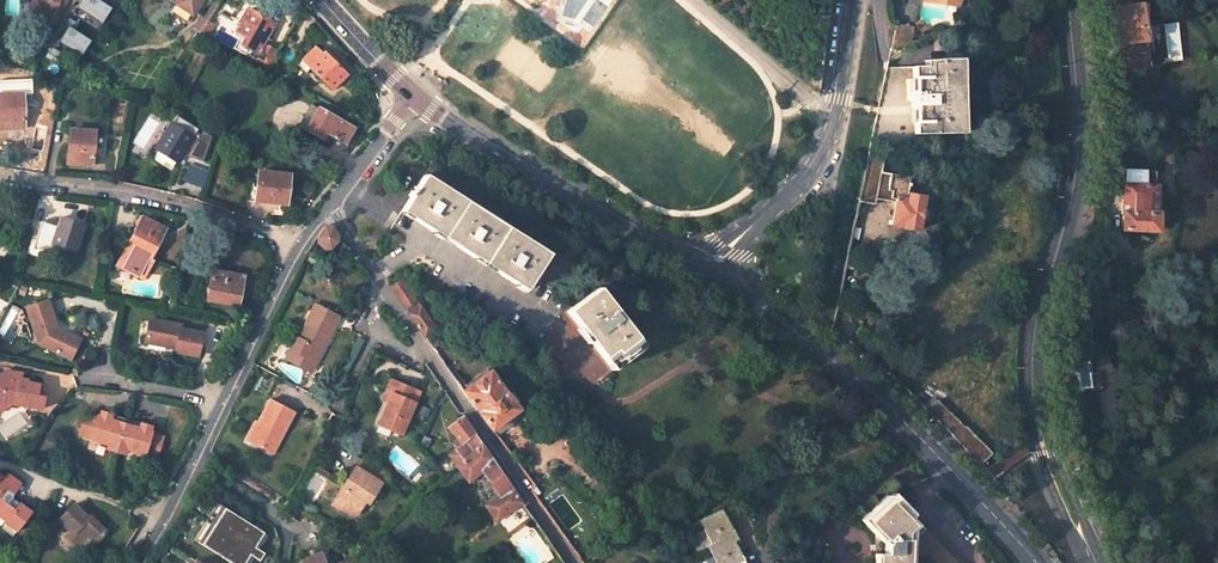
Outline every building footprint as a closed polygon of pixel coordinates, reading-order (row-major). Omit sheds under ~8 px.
[(38,6),(31,3),(28,11),(30,15),(45,23),(50,21),(56,24),(68,0),(41,0),(38,6)] [(74,6),(100,23),(109,8),(97,0),(78,0),(74,6)] [(202,0),(176,0),(172,6),(190,17),(202,0)] [(949,1),(948,5),(962,12),(964,4),(949,1)] [(100,23),(74,6),(73,7),(99,24),(100,23)] [(1151,52),(1150,39),(1145,40),(1144,27),(1148,27),(1147,12),(1133,12),(1132,6),(1108,7),(1109,17),(1114,16),(1116,29),(1109,29),(1110,43),(1114,43),(1116,71),(1148,68),(1147,53),(1151,52)] [(260,45),(271,25),(247,11),(234,34),(241,37),(233,52),(266,70),(276,55),(260,45)] [(66,27),(72,31),(76,24),(67,18),(62,24),(66,27)] [(896,23),(892,47),(891,48),(911,43),(914,26),(896,23)] [(72,31),(66,27),(56,41),(79,55),(88,41),(72,31)] [(79,55),(56,41),(55,42),(78,57),(79,55)] [(59,53),(49,47),(45,53),(54,60),(59,53)] [(302,63),(330,92),(346,77),(322,54),(320,57),(314,51),(302,63)] [(915,92),(909,92),(909,100),(911,100),(912,106),(914,106),(914,135),(957,134),(956,108),(962,108),(962,83),(956,83),(956,58),(925,58),(925,65),(913,64),(913,79),(915,79),(915,92)] [(24,130),(23,95),(0,95),(0,131),(24,130)] [(343,147),(351,132),(316,112),(304,134),(322,143),(325,137),(343,147)] [(176,117),(154,150),(176,164),(185,150),(196,134),(198,131),(176,117)] [(90,167),(93,132),(68,130),(66,150),(63,150),(61,152),(60,154),(59,156),(59,159),(63,162),(65,163),(65,166),(90,167)] [(200,165),(211,139),(201,133),(199,136),(196,134),(185,150),(189,152),(185,158),(200,165)] [(910,177),(882,172),(885,153),(867,154),(858,197),(877,201),(877,195),(897,199),(892,223),(903,225),(902,227),(917,230),(919,218),(927,220),(930,216),(931,212),(930,208),(922,207),(924,196),(907,193),(907,190),(912,190),(913,181),(910,180),(910,177)] [(184,181),(203,187),(209,170),(189,163),(184,181)] [(1160,183),(1154,182),(1151,182),(1151,170),(1114,170),(1114,181),(1118,184),(1121,184),(1121,196),(1118,196),(1118,211),(1121,211),(1121,227),(1158,227),(1158,225),(1171,225),(1170,209),(1161,209),(1160,183)] [(257,172),(256,184),(246,183),(245,202),(285,206),(288,175),(257,172)] [(411,198),(402,213),(421,225),(463,252),(505,278),(527,291),(550,255),(424,176),(414,192),(412,191),(408,197),(411,198)] [(148,260),(164,231),(136,215),(130,227),(136,230),(116,266),(140,279),(149,262),(148,260)] [(83,228),(59,220),(50,248),(75,255),(83,228)] [(28,223),(25,238),(37,240),(39,225),(28,223)] [(332,226),(325,226),(321,232),(317,238),(318,244),(323,250),(332,250),(339,243),(339,238),(332,226)] [(302,265),(321,274),(326,262),(308,252),(302,265)] [(173,283),(176,271),(170,270),(167,281),(173,283)] [(242,278),(212,272),(212,274),(201,272),(195,300),(207,302),(207,303),(238,309),(242,278)] [(421,306),(416,310),(412,303),(417,300),(402,280),(391,287),(434,348),(443,341),(434,330),(436,328),(421,306)] [(600,290),(569,314),(615,372),(645,348),(600,290)] [(35,342),(67,358),(72,348),(71,344),(62,339),(65,333),(56,323),(45,301),(45,300),(24,306),(35,342)] [(45,301),(56,323),(57,322),(48,300),(45,301)] [(284,319),(290,306),(283,303),(277,316),(284,319)] [(338,316),(314,304),(287,360),(311,371),(316,360),(312,357),(323,334),(328,336),(338,316)] [(180,327),(149,321),(144,343),(175,349),(174,353),(197,357),(201,335),(180,331),(180,327)] [(71,344),(72,348),(77,339),(65,333),(62,339),(71,344)] [(328,336),(323,334),(312,357),(316,360),(328,336)] [(1095,367),(1095,372),(1089,373),(1087,360),(1070,362),(1071,371),(1077,374),(1078,387),(1081,389),(1111,385),(1109,365),(1095,367)] [(0,370),(0,408),(13,400),(17,406),(42,408),(43,396),(36,395),(37,384),(24,383),(24,380),(16,380),(16,384),(10,384),(11,375),(2,369),(0,370)] [(492,371),(464,390),(491,428),(492,431),(493,430),(520,410),(492,371)] [(389,409),(380,427),(393,433),(391,436),(401,441),(421,399),(392,385),(387,398),(393,400),(389,409)] [(905,386),(902,389),(910,396),(912,393),(905,386)] [(387,398),(383,406),(389,409),(393,400),(387,398)] [(983,462),(991,454),(964,426),(962,427),(935,399),(925,410),(984,470),(988,467),(983,462)] [(281,437),(293,414),(269,402),(257,426),(247,444),(269,455),(278,436),(281,437)] [(525,417),(520,410),(493,430),(498,437),(525,417)] [(97,417),(85,413),(79,432),(91,436),(91,438),(109,443),(107,448),(116,451),(125,454),(126,449),(144,455),(145,453),(157,457),(163,437),(151,433),(152,432),(149,431),(151,426),(141,423),(139,428),(133,427),(135,422),(117,416),(116,421),(110,419),(111,414),(101,411),(100,416),(97,415),(97,417)] [(482,506),(495,522),(522,502),(493,461),(461,415),(446,426),(454,438),(451,440),(456,448),(447,455),(467,482),(480,472),(497,496),(482,506)] [(253,424),(244,443),(247,444),(257,426),(253,424)] [(393,433),(380,427),(378,431),(391,436),(393,433)] [(281,437),(278,436),(269,455),(271,457),(281,437)] [(1024,440),(988,467),(984,470),(994,480),(1029,454),(1024,440)] [(345,510),(357,518),(366,504),(370,506),(382,487),(355,469),(334,503),(345,510)] [(8,517),(6,519),(22,529),(34,509),(14,496),(23,482),(9,474),(7,477),(0,472),(0,512),(8,517)] [(914,527),(884,495),(859,520),(882,545),(881,554),(872,554),(871,562),(907,562),(908,535),(934,562),(961,562),(920,520),(914,527)] [(94,516),(87,510),(76,501),(58,521),(71,532),(86,545),(90,549),(110,528),(94,515),(94,516)] [(357,518),(345,510),(334,503),(331,507),(357,518)] [(206,546),(228,511),(217,504),(194,540),(206,546)] [(96,513),(90,508),(87,510),(94,516),(94,515),(96,513)] [(736,533),(741,532),(730,508),(713,514),(712,511),(708,512),(709,516),(690,524),(701,548),(714,543),(722,562),(748,562),(736,533)] [(228,511),(206,546),(233,562),(245,562),(250,554),(260,560),(264,553),(255,547),(264,533),(228,511)] [(67,536),(83,549),(86,545),(71,532),(67,536)] [(320,552),(298,561),(299,562),(324,562),(320,552)]
